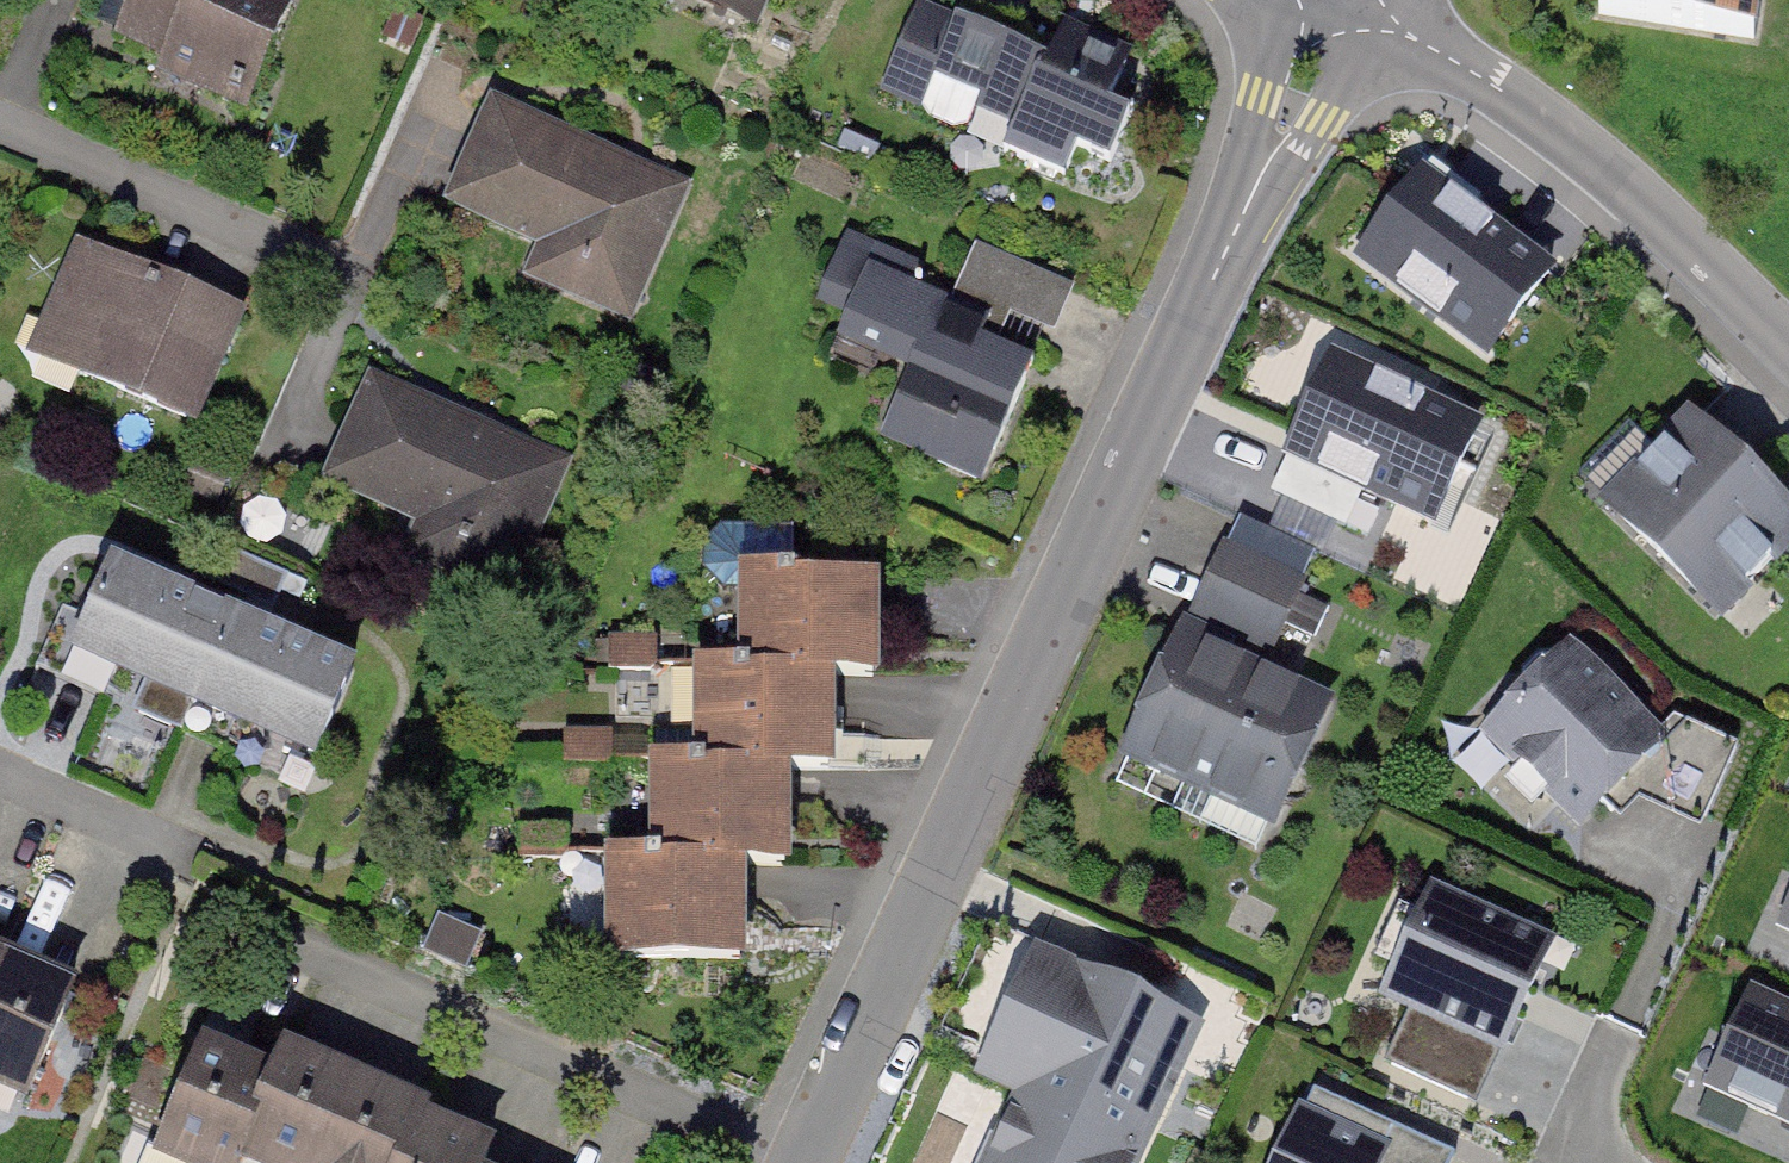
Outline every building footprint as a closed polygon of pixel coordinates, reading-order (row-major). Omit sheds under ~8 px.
[(108,50),(252,115),(304,0),(131,0),(108,50)] [(764,13),(770,0),(733,0),(764,13)] [(967,0),(913,0),(869,99),(1078,191),(1131,72),(967,0)] [(1764,0),(1598,0),(1597,6),(1760,29),(1764,0)] [(698,193),(494,107),(450,209),(537,246),(523,278),(641,328),(698,193)] [(1555,268),(1413,162),(1331,271),(1472,378),(1555,268)] [(237,281),(74,212),(20,340),(183,409),(237,281)] [(1044,353),(863,273),(828,353),(1008,433),(1044,353)] [(1413,390),(1332,352),(1283,455),(1364,493),(1413,390)] [(576,446),(375,360),(319,488),(520,574),(576,446)] [(1494,428),(1413,390),(1364,493),(1445,531),(1494,428)] [(1685,415),(1592,515),(1722,636),(1788,563),(1788,512),(1685,415)] [(227,599),(98,539),(50,643),(178,702),(227,599)] [(1307,584),(1222,547),(1192,616),(1278,653),(1307,584)] [(876,597),(735,595),(734,683),(874,686),(876,597)] [(355,658),(227,599),(178,702),(307,762),(355,658)] [(1174,632),(1110,772),(1282,849),(1345,709),(1174,632)] [(1574,817),(1661,742),(1573,641),(1487,716),(1574,817)] [(833,697),(693,695),(692,783),(832,785),(833,697)] [(790,790),(650,787),(648,876),(788,878),(790,790)] [(1015,866),(885,1162),(1146,1162),(1234,961),(1015,866)] [(1549,930),(1430,876),(1379,986),(1499,1040),(1549,930)] [(743,880),(603,877),(602,966),(742,968),(743,880)] [(1774,926),(1788,933),(1788,893),(1774,926)] [(16,913),(0,906),(0,948),(16,913)] [(29,1076),(88,946),(16,913),(0,948),(0,1063),(29,1076)] [(1752,981),(1706,1086),(1788,1123),(1788,997),(1752,981)] [(1408,1007),(1386,1057),(1476,1098),(1499,1048),(1408,1007)] [(281,1072),(205,1042),(160,1155),(179,1162),(245,1162),(281,1072)] [(359,1077),(293,1051),(249,1162),(325,1162),(359,1077)] [(1297,1074),(1258,1162),(1364,1162),(1386,1113),(1297,1074)] [(424,1103),(359,1077),(325,1162),(401,1162),(424,1103)] [(490,1129),(424,1103),(401,1162),(477,1162),(490,1129)] [(1383,1162),(1450,1162),(1456,1151),(1400,1126),(1383,1162)]
